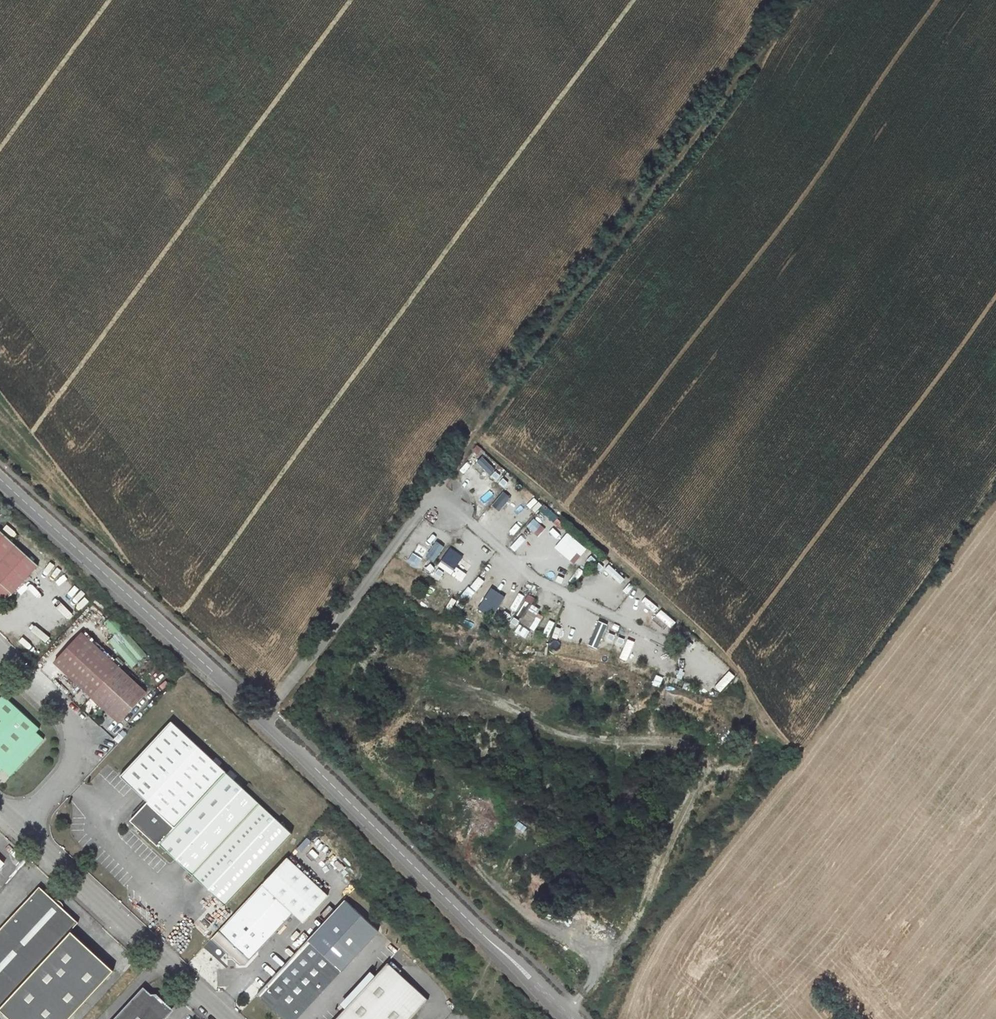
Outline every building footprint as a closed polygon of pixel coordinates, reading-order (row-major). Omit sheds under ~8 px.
[(510,515),(524,501),(510,488),(496,502),(510,515)] [(0,531),(0,562),(15,545),(0,531)] [(579,567),(591,551),(566,532),(554,548),(579,567)] [(12,594),(12,595),(38,566),(15,545),(0,562),(0,600),(7,599),(12,594)] [(430,556),(430,547),(411,547),(412,565),(421,565),(421,556),(430,556)] [(82,688),(91,697),(119,722),(146,693),(119,667),(109,658),(82,688)] [(715,686),(720,691),(735,676),(730,671),(715,686)] [(2,769),(10,776),(44,739),(36,732),(39,728),(4,695),(0,699),(0,771),(2,769)] [(134,825),(157,846),(159,844),(225,905),(292,833),(233,779),(226,773),(219,766),(213,760),(171,721),(120,776),(147,802),(134,816),(134,825)] [(222,763),(216,757),(213,760),(219,766),(222,763)] [(236,775),(229,770),(226,773),(233,779),(236,775)] [(294,912),(304,921),(329,895),(287,857),(211,939),(227,954),(227,959),(232,959),(236,962),(239,966),(245,965),(250,960),(294,912)] [(39,886),(0,928),(0,1007),(71,931),(79,923),(39,886)] [(71,931),(0,1007),(0,1010),(10,1018),(68,1018),(113,971),(71,931)] [(336,966),(308,939),(257,994),(283,1018),(296,1018),(301,1014),(296,1009),(336,966)] [(428,1000),(388,963),(336,1018),(411,1018),(428,1000)] [(166,1002),(156,994),(151,994),(143,987),(113,1018),(166,1018),(166,1002)]
